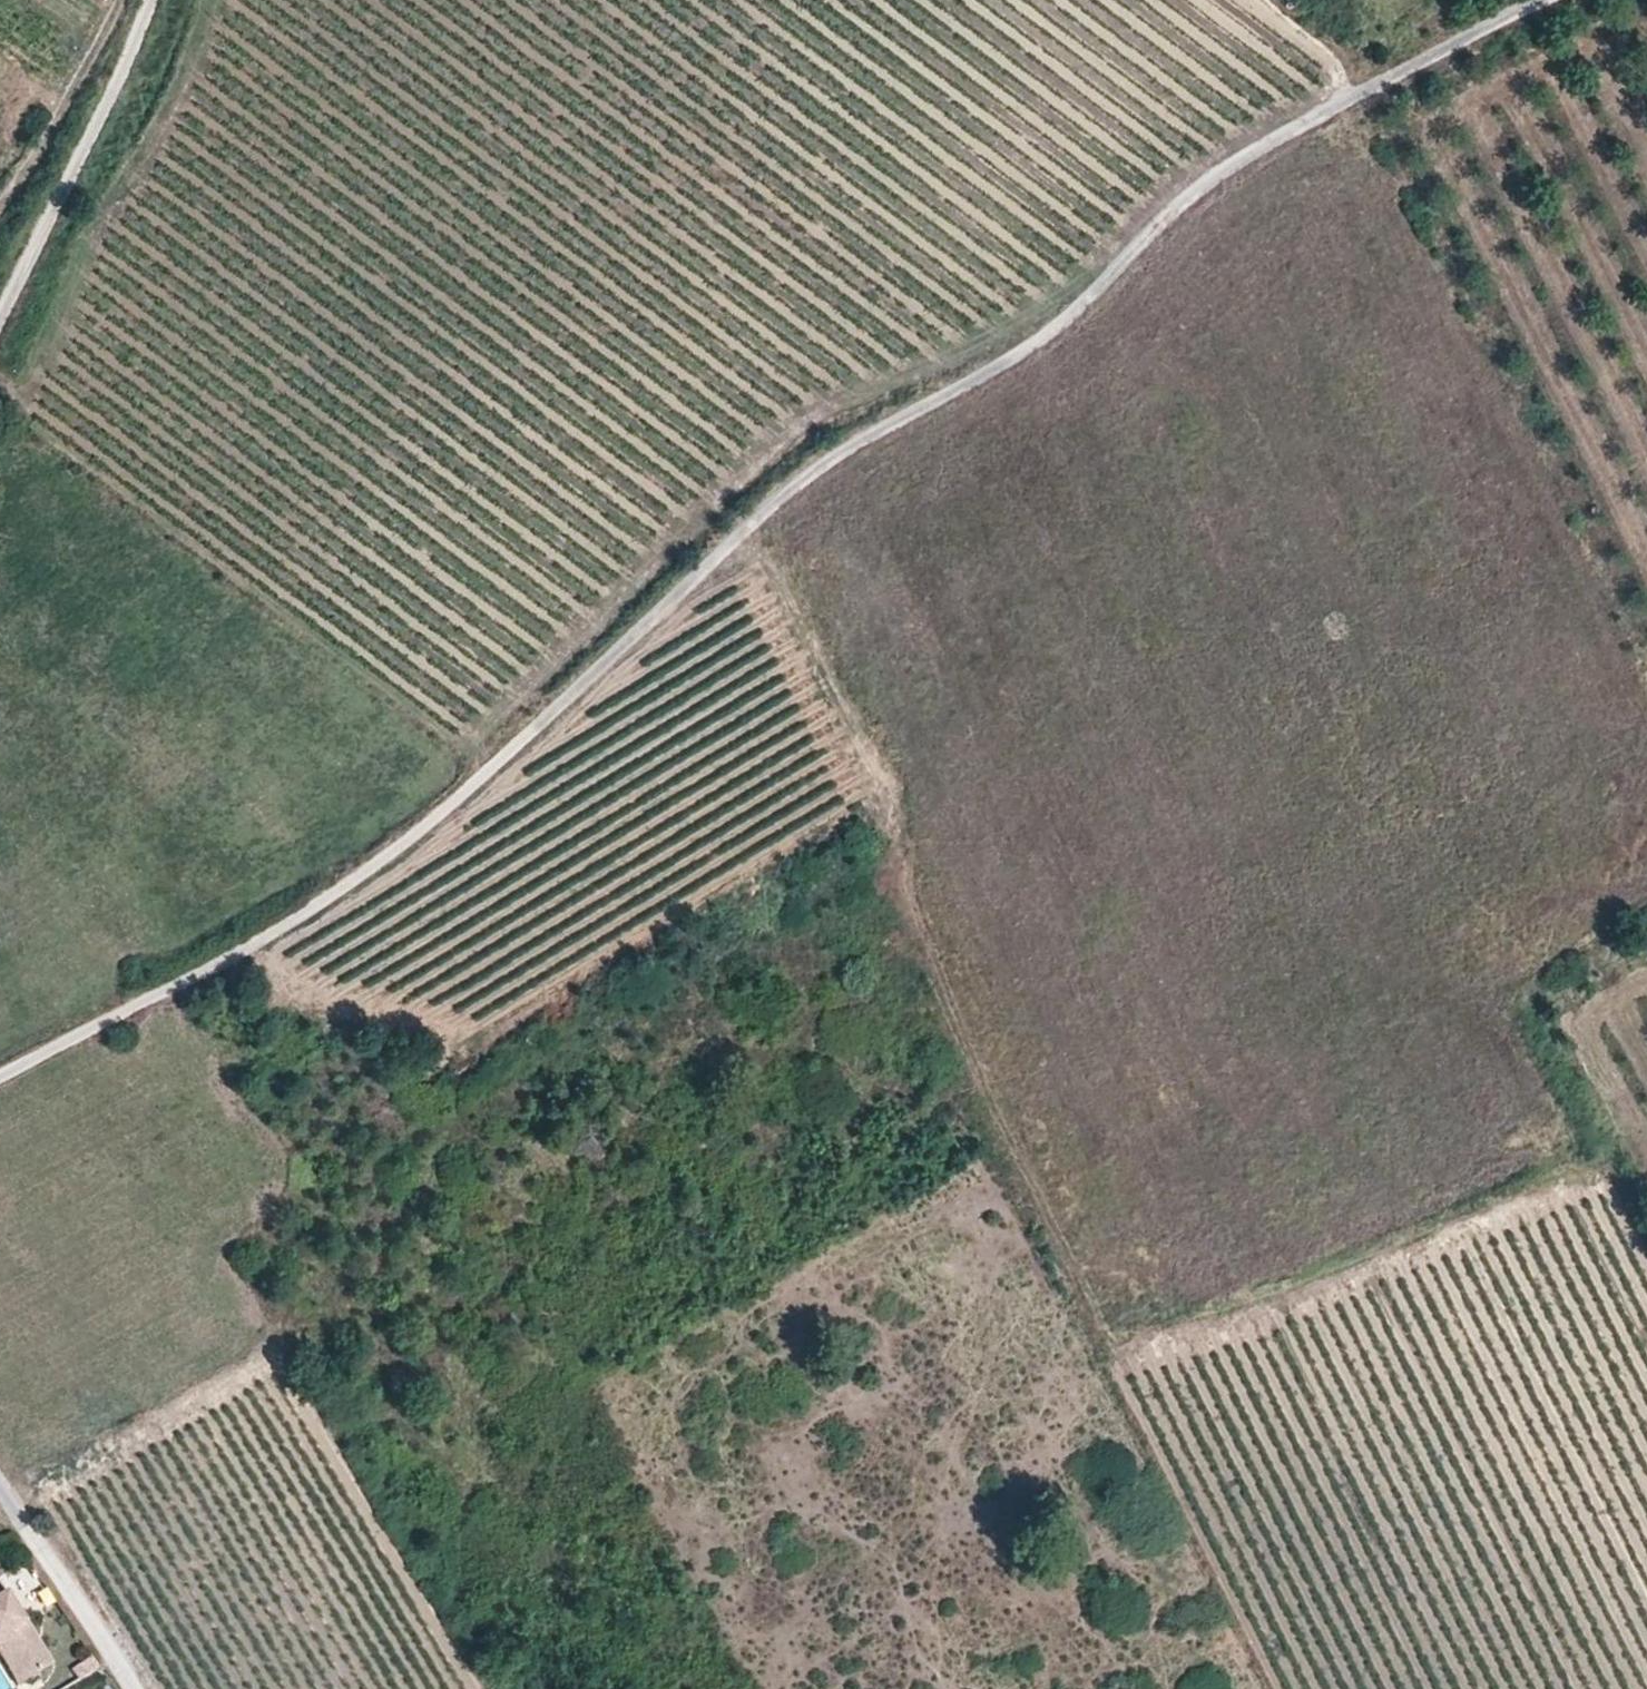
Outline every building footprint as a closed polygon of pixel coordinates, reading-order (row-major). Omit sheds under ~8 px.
[(0,1586),(0,1642),(23,1681),(51,1664),(25,1622),(23,1623),(0,1586)] [(16,1685),(23,1681),(0,1642),(0,1658),(16,1685)] [(78,1681),(98,1668),(91,1657),(70,1670),(78,1681)]
